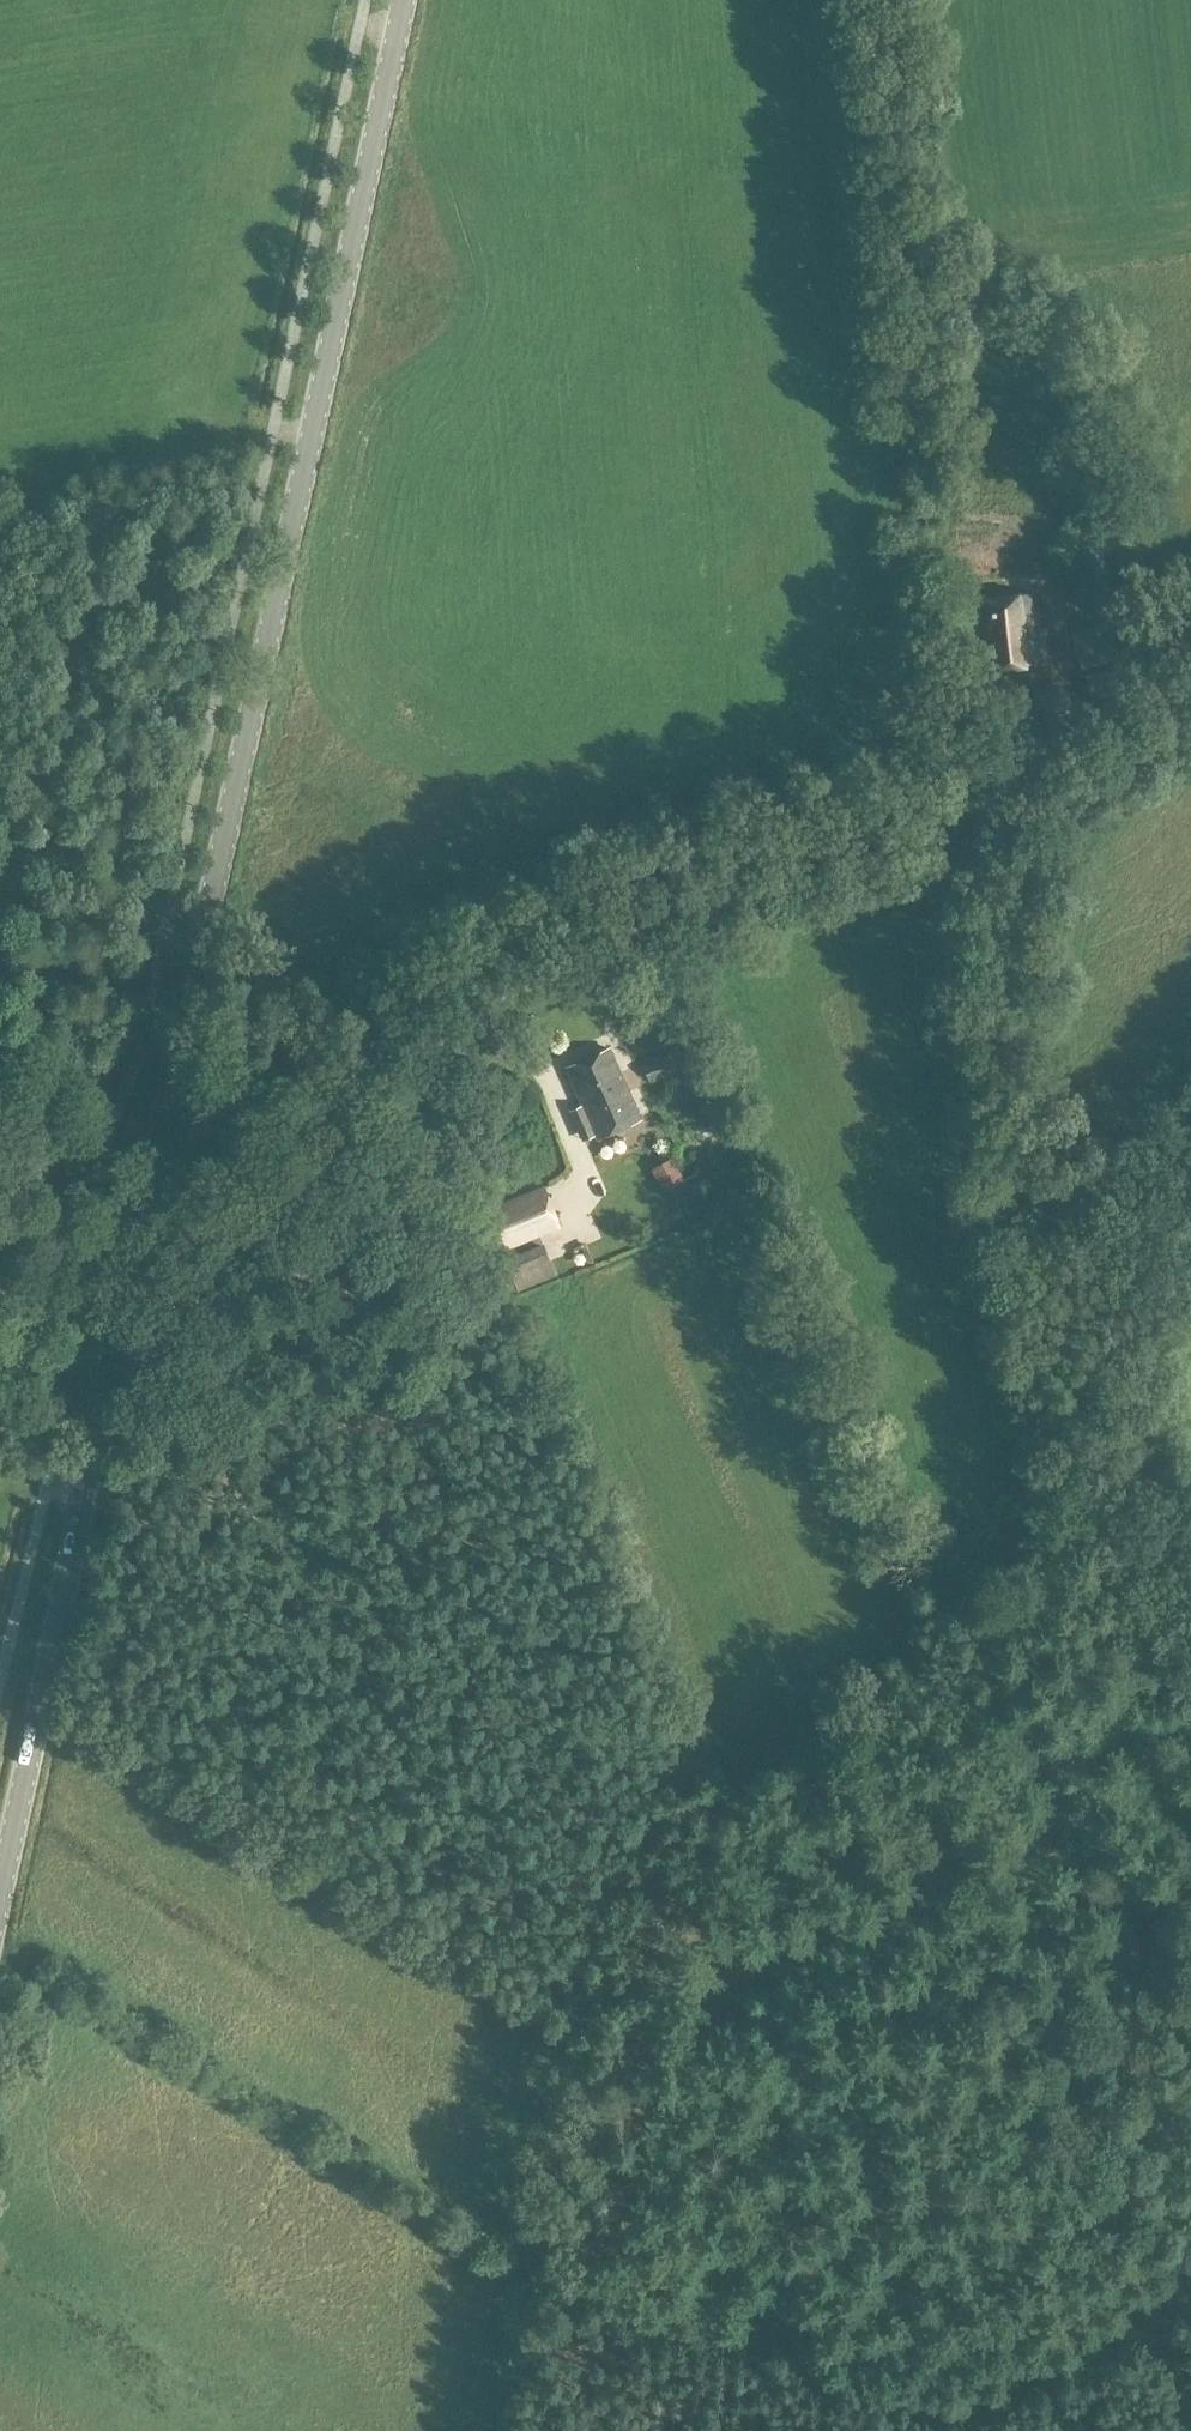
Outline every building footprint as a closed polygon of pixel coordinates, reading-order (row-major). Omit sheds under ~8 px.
[(1032,595),(975,600),(983,672),(1039,665),(1032,595)] [(581,1102),(564,1110),(579,1143),(641,1115),(609,1045),(564,1065),(581,1102)] [(659,1056),(642,1062),(652,1088),(669,1082),(665,1070),(675,1067),(671,1055),(660,1059),(659,1056)] [(542,1183),(483,1208),(502,1251),(560,1226),(542,1183)] [(539,1243),(506,1257),(519,1288),(552,1275),(539,1243)]
